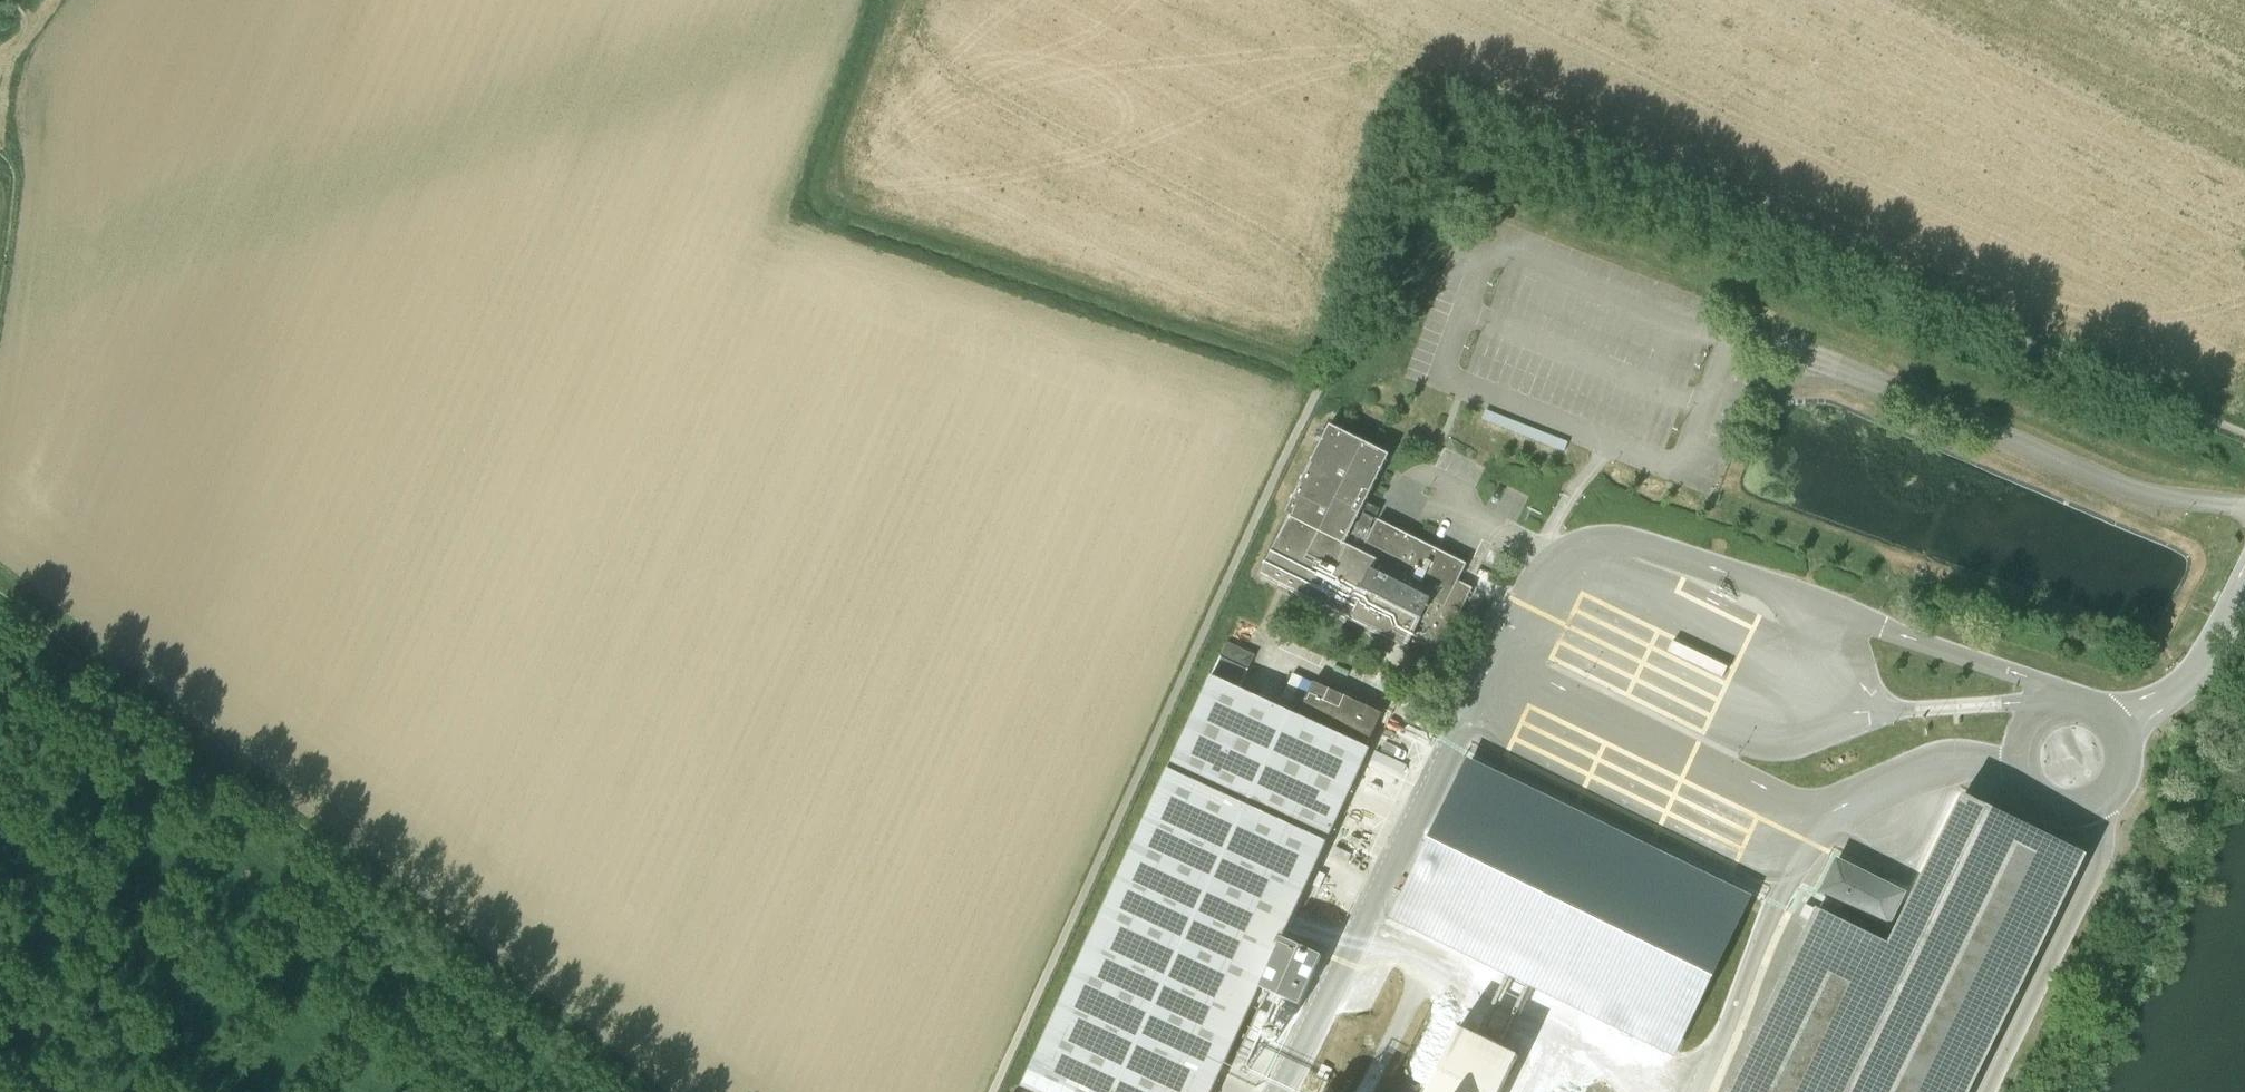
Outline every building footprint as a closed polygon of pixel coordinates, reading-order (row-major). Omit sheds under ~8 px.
[(1458,581),(1466,563),(1378,519),(1372,530),(1369,529),(1374,518),(1363,513),(1358,523),(1355,522),(1389,454),(1330,424),(1285,513),(1289,515),(1260,576),(1407,649),(1412,639),(1439,653),(1472,588),(1458,581)] [(1710,587),(1727,593),(1731,581),(1714,576),(1710,587)] [(1246,615),(1240,631),(1289,652),(1296,636),(1246,615)] [(1298,903),(1310,879),(1324,885),(1340,851),(1326,844),(1370,748),(1366,747),(1382,713),(1314,681),(1298,716),(1211,676),(1022,1086),(1035,1091),(1212,1091),(1260,987),(1299,1006),(1322,955),(1282,937),(1298,903)] [(1390,919),(1675,1057),(1753,896),(1468,758),(1390,919)] [(2097,842),(1971,778),(1897,931),(1889,929),(1880,924),(1875,932),(1884,936),(1854,997),(1874,1007),(1831,1091),(1974,1091),(2097,842)] [(1874,1007),(1854,997),(1884,936),(1875,932),(1880,924),(1889,929),(1907,892),(1836,857),(1818,893),(1828,898),(1824,907),(1805,898),(1775,959),(1788,967),(1726,1091),(1831,1091),(1874,1007)] [(1518,1055),(1460,1026),(1429,1091),(1500,1091),(1518,1055)]
